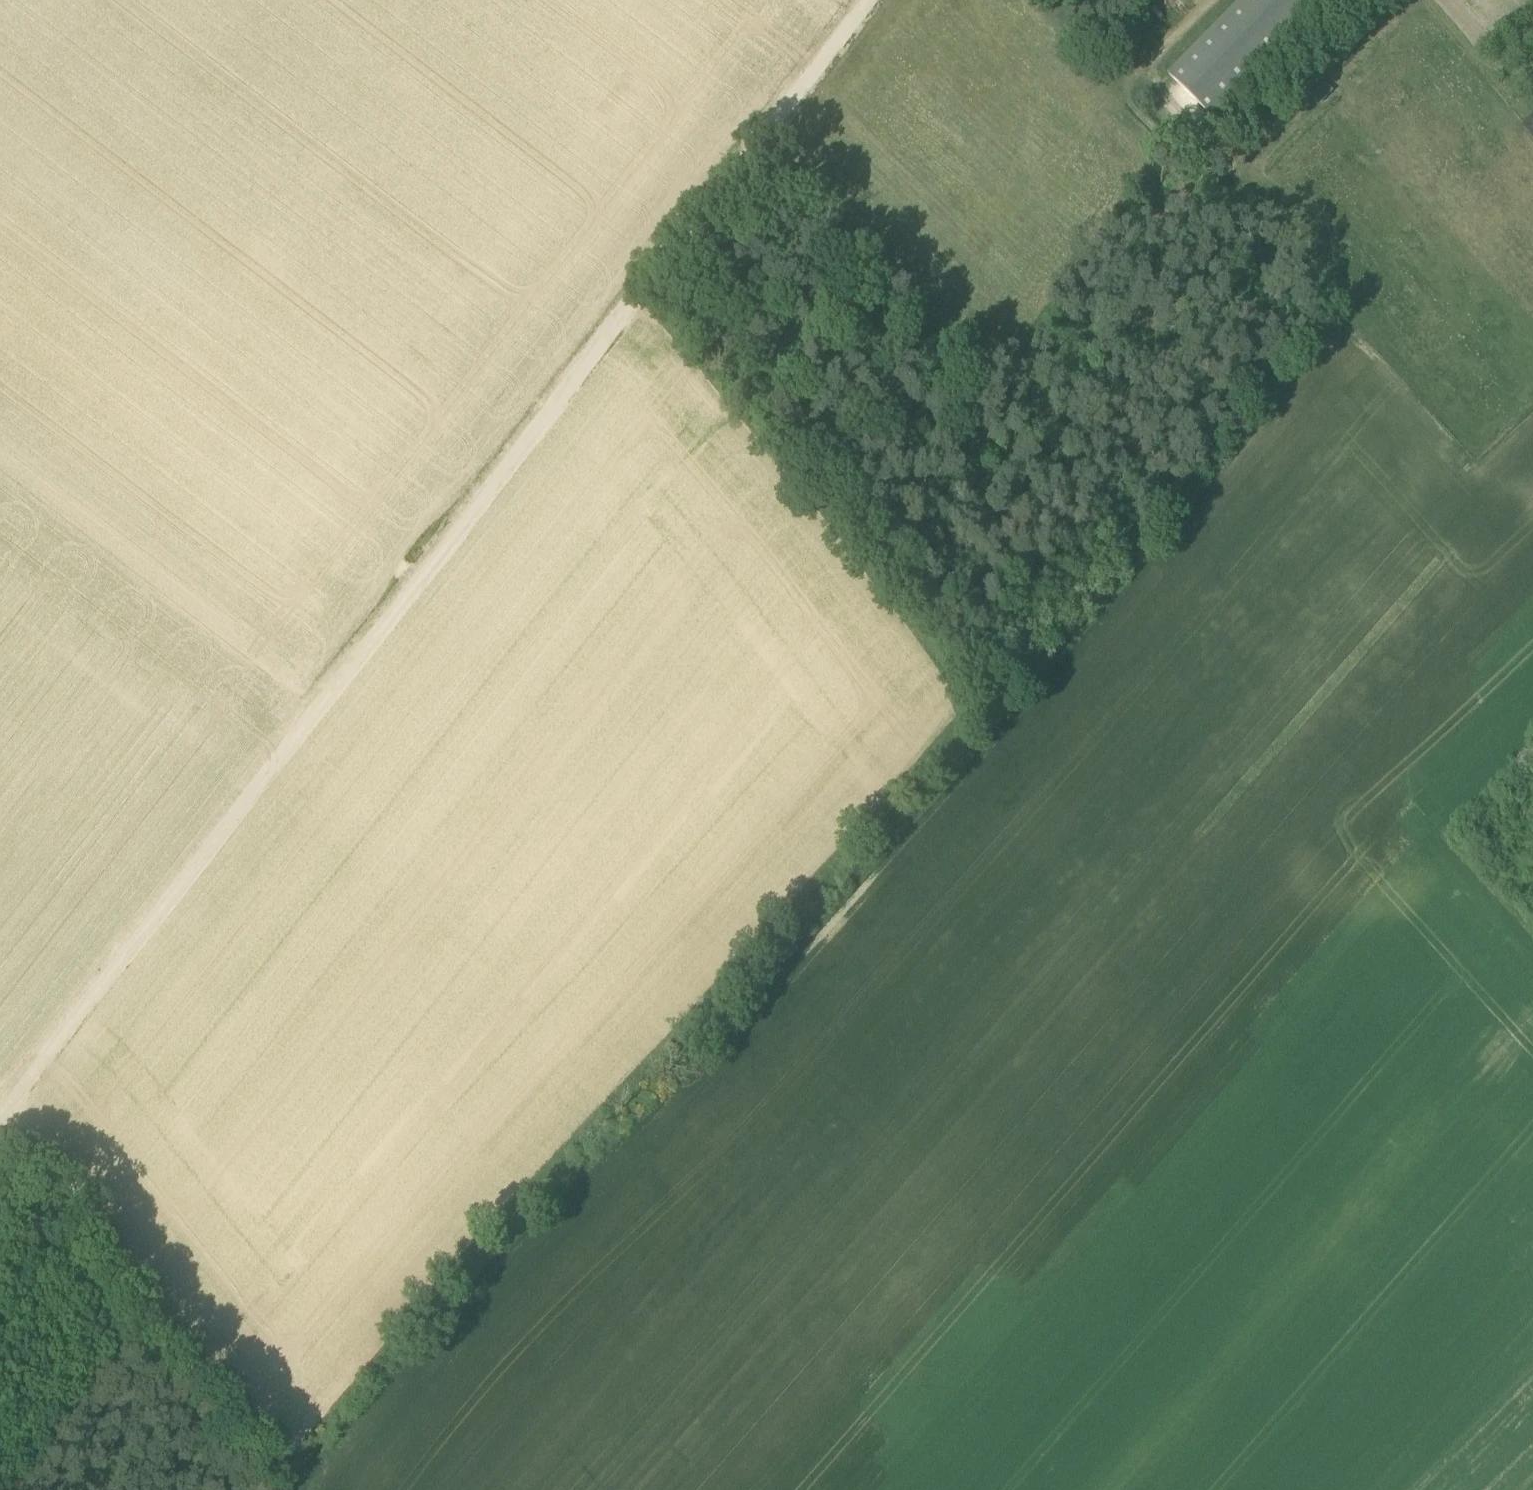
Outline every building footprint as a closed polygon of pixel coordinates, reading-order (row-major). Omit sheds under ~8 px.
[(1323,0),(1241,0),(1169,74),(1211,115),(1323,0)]
